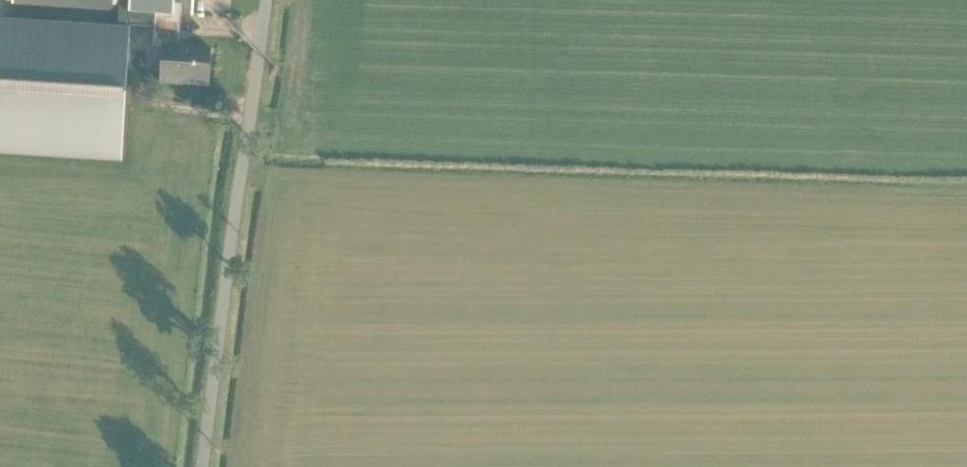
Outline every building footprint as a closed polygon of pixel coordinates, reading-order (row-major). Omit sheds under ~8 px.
[(131,27),(130,27),(130,25),(155,26),(154,45),(162,46),(160,81),(210,85),(213,47),(180,44),(182,14),(193,15),(194,0),(13,0),(13,3),(120,10),(119,26),(0,19),(0,154),(122,162),(131,27)]
